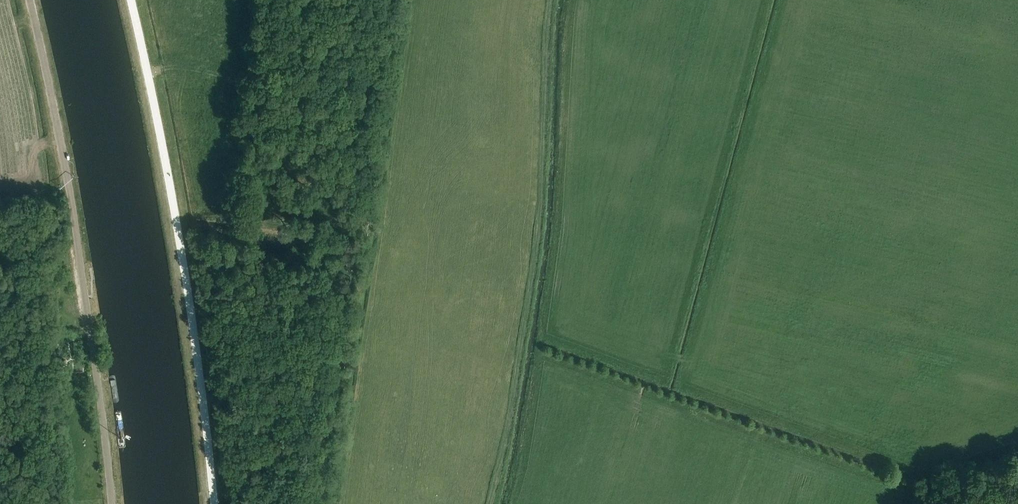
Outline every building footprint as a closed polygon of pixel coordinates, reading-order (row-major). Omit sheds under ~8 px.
[(43,493),(24,496),(26,503),(45,503),(43,493)]
